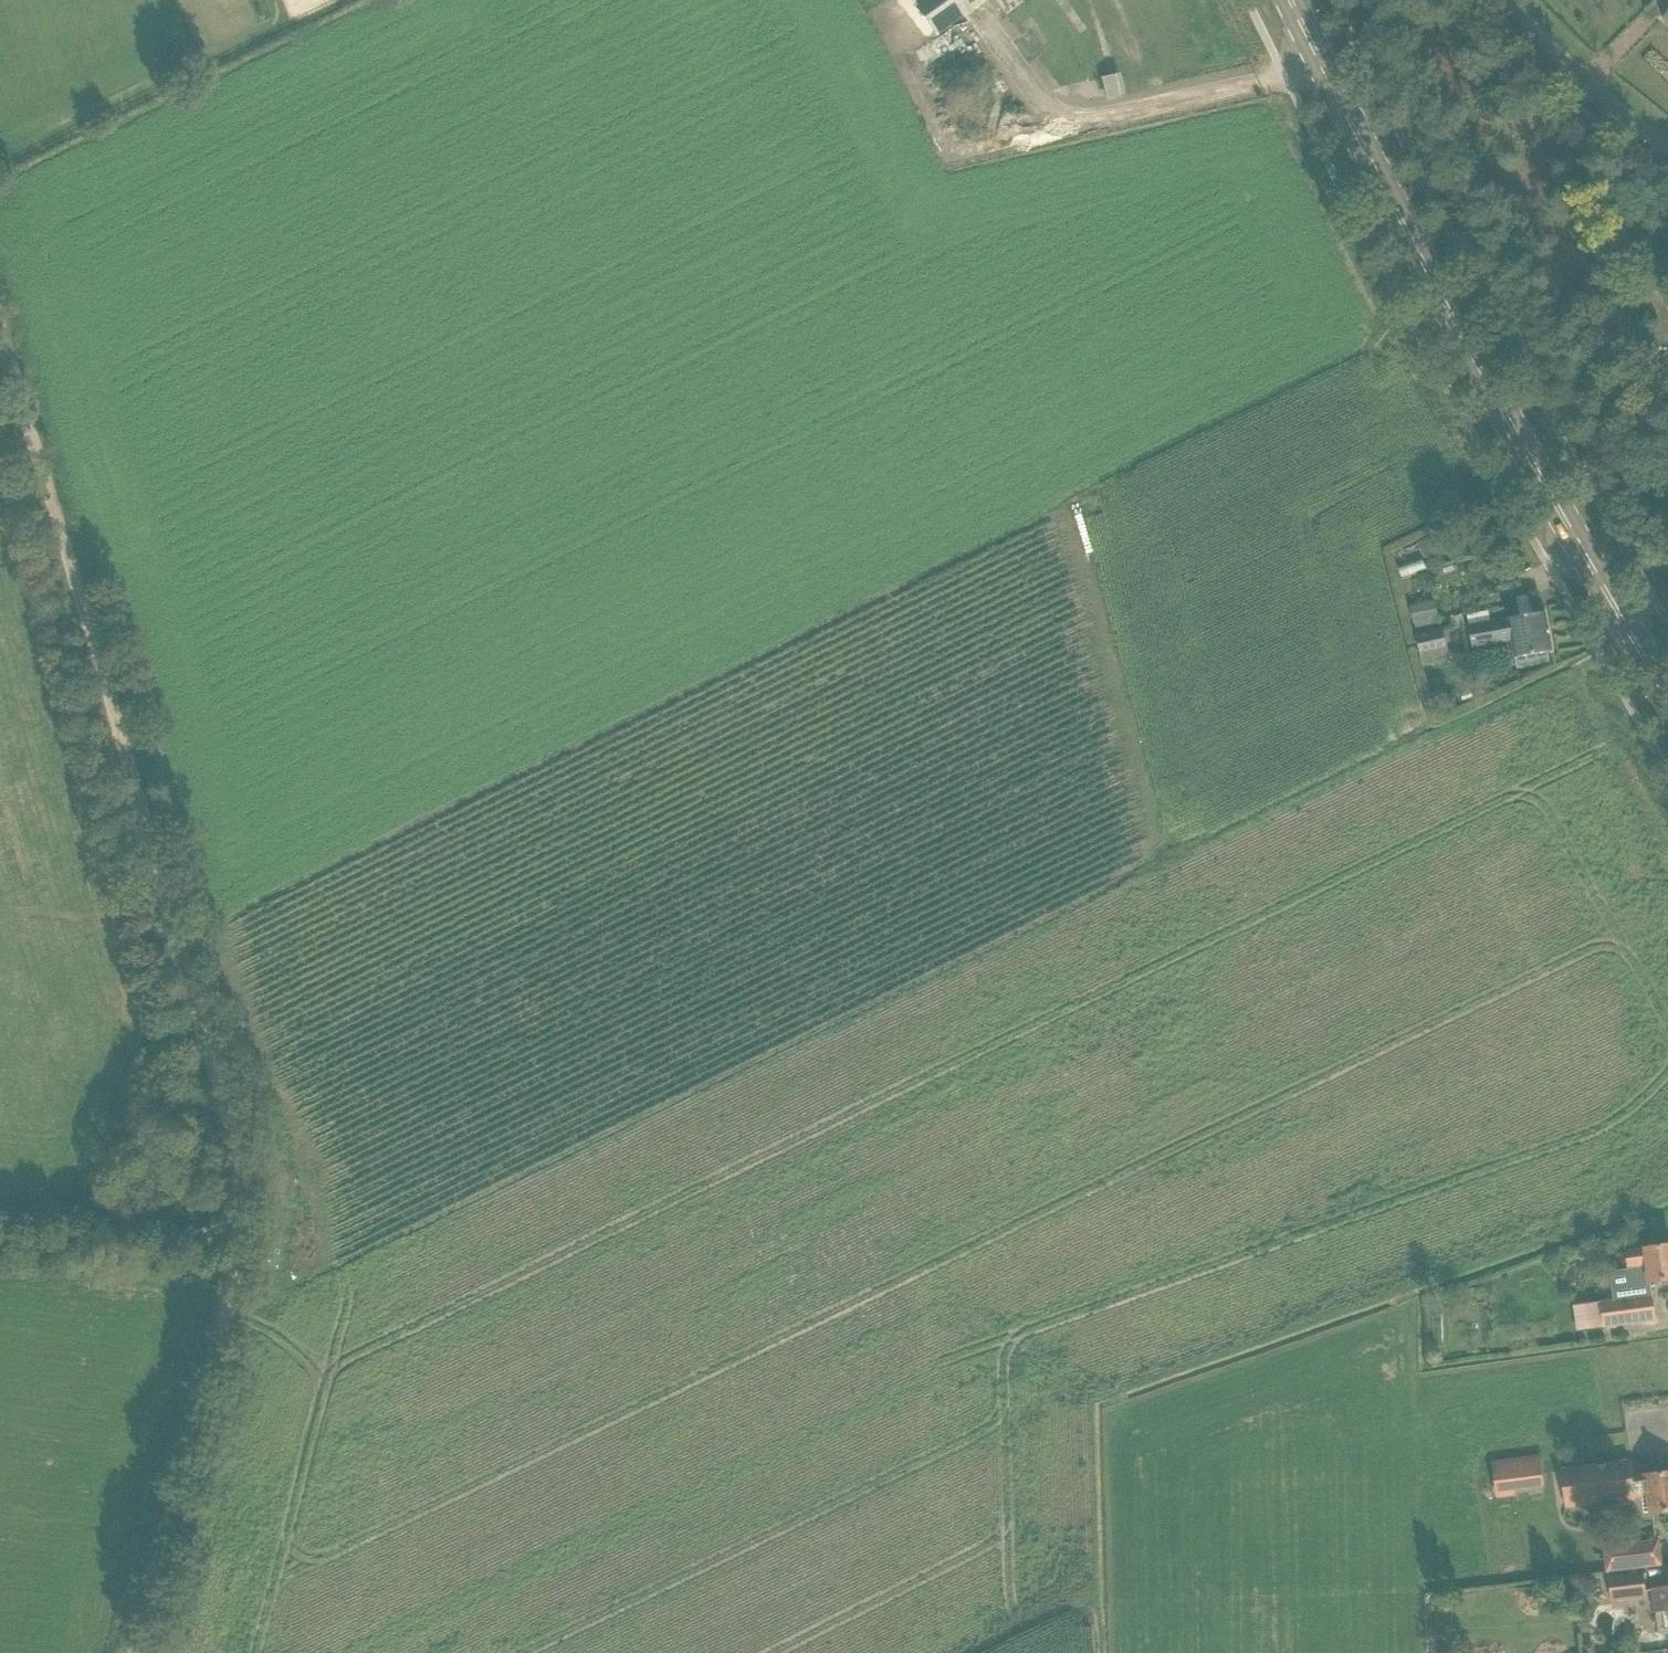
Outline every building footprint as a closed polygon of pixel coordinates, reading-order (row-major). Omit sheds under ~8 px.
[(917,6),(932,29),(955,13),(962,23),(995,0),(926,0),(917,6)] [(1426,537),(1417,542),(1426,558),(1435,553),(1426,537)] [(1506,565),(1495,571),(1503,585),(1514,580),(1506,565)] [(1433,597),(1409,603),(1413,621),(1437,616),(1433,597)] [(1524,615),(1468,625),(1471,645),(1510,638),(1514,658),(1515,658),(1517,668),(1550,662),(1548,652),(1552,651),(1545,612),(1524,615)] [(1415,633),(1423,666),(1450,659),(1442,626),(1415,633)] [(1615,1287),(1617,1298),(1599,1300),(1600,1302),(1580,1305),(1583,1329),(1655,1321),(1651,1282),(1667,1280),(1667,1245),(1625,1251),(1629,1285),(1615,1287)] [(1529,1477),(1544,1475),(1541,1457),(1525,1459),(1526,1466),(1496,1470),(1499,1493),(1530,1489),(1529,1477)] [(1632,1477),(1631,1461),(1609,1464),(1563,1470),(1569,1506),(1636,1496),(1635,1494),(1649,1492),(1652,1514),(1661,1513),(1667,1512),(1667,1472),(1632,1477)] [(1661,1564),(1658,1541),(1605,1547),(1607,1570),(1661,1564)] [(1608,1576),(1611,1600),(1645,1596),(1643,1572),(1608,1576)] [(1652,1588),(1654,1605),(1667,1603),(1667,1586),(1652,1588)]
